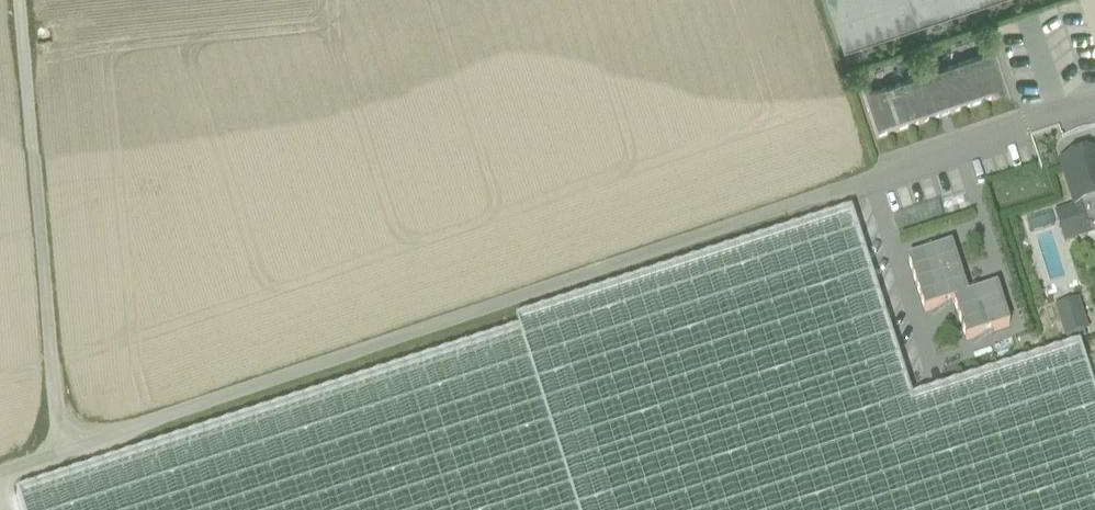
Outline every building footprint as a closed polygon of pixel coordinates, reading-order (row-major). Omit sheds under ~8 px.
[(845,47),(989,0),(829,0),(845,47)] [(996,49),(859,95),(875,143),(1012,98),(996,49)] [(1084,173),(1094,205),(1094,169),(1084,173)] [(18,496),(23,509),(1094,509),(1094,396),(1079,348),(910,402),(850,216),(515,324),(518,334),(18,496)] [(943,245),(899,258),(916,312),(945,303),(956,341),(1001,328),(988,286),(959,295),(943,245)]
